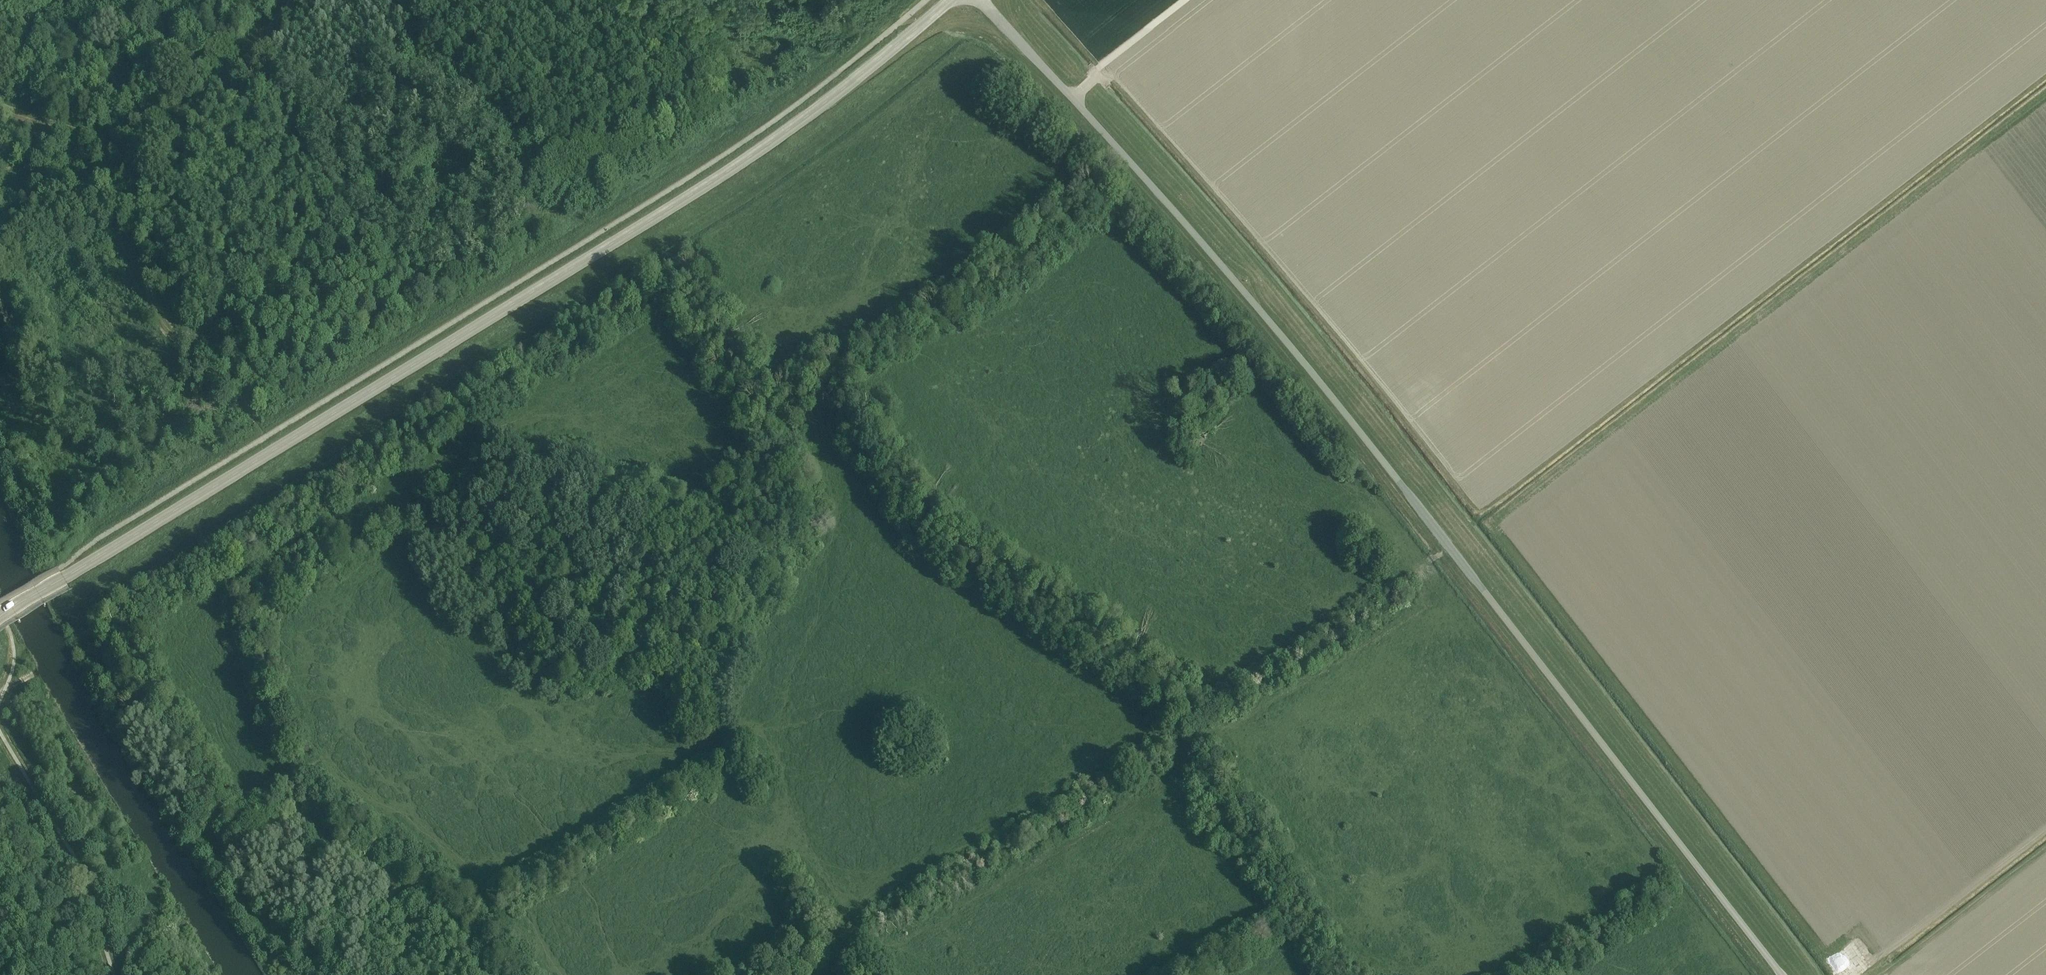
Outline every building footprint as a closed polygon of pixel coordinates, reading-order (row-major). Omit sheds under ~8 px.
[(110,669),(105,673),(112,681),(116,677),(110,669)] [(1858,935),(1848,942),(1852,947),(1857,943),(1861,949),(1866,946),(1858,935)]
